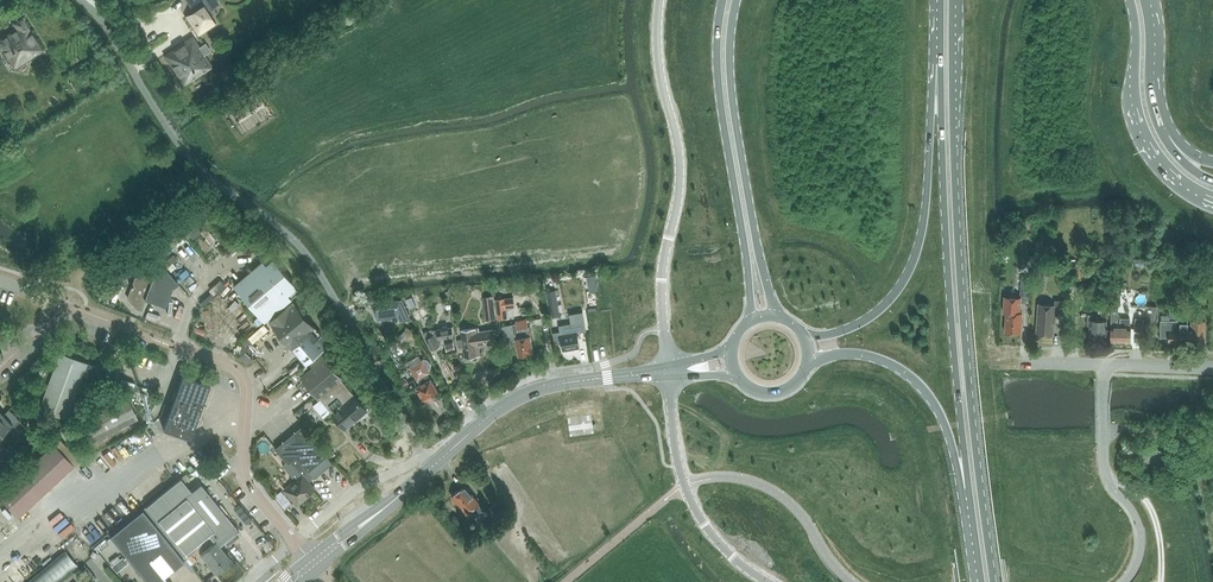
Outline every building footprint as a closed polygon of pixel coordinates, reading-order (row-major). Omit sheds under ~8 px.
[(193,12),(187,16),(199,36),(216,25),(208,12),(207,11),(219,4),(216,0),(186,0),(193,12)] [(16,69),(44,51),(23,17),(13,23),(16,28),(0,38),(0,52),(2,51),(9,62),(11,61),(16,69)] [(163,53),(184,87),(214,67),(194,38),(184,43),(183,42),(163,53)] [(1029,219),(1021,219),(1021,228),(1029,228),(1029,219)] [(194,228),(187,233),(192,239),(199,234),(194,228)] [(233,286),(265,323),(301,292),(270,255),(233,286)] [(1071,278),(1087,279),(1088,264),(1087,264),(1087,261),(1083,261),(1083,263),(1077,263),(1077,259),(1071,259),(1071,264),(1072,264),(1071,278)] [(1033,284),(1045,285),(1046,262),(1034,261),(1033,284)] [(155,270),(152,278),(148,289),(156,292),(152,303),(165,307),(172,289),(178,284),(161,265),(155,270)] [(148,289),(152,278),(148,276),(142,277),(142,279),(135,281),(135,280),(134,280),(135,281),(133,286),(132,286),(131,288),(132,289),(128,298),(128,299),(129,299),(137,308),(141,310),(145,300),(152,303),(156,292),(148,289)] [(1004,295),(1003,313),(1006,313),(1005,332),(1021,333),(1022,313),(1020,313),(1020,308),(1021,302),(1028,302),(1029,287),(1020,286),(1020,296),(1004,295)] [(551,291),(546,292),(550,315),(555,315),(554,305),(558,304),(556,290),(551,291)] [(496,314),(495,314),(496,322),(497,322),(497,319),(513,317),(511,298),(494,300),(496,314)] [(389,319),(399,318),(400,321),(412,319),(402,299),(376,302),(378,321),(389,319)] [(1036,334),(1053,335),(1054,315),(1062,316),(1063,301),(1055,300),(1054,305),(1038,304),(1036,334)] [(269,321),(306,365),(330,345),(293,301),(269,321)] [(1146,324),(1155,325),(1157,306),(1149,305),(1146,324)] [(1187,320),(1170,321),(1170,317),(1179,317),(1179,305),(1169,305),(1169,315),(1161,315),(1161,321),(1161,337),(1168,337),(1168,342),(1187,342),(1186,325),(1187,324),(1187,320)] [(1099,314),(1109,314),(1109,306),(1099,306),(1099,314)] [(1117,327),(1117,316),(1117,309),(1111,309),(1111,316),(1111,342),(1130,342),(1131,326),(1130,326),(1130,318),(1120,318),(1120,327),(1117,327)] [(560,332),(553,333),(555,344),(562,343),(563,351),(566,350),(567,351),(570,350),(571,349),(580,348),(577,331),(586,330),(583,313),(583,312),(569,315),(571,324),(559,326),(560,332)] [(496,322),(495,314),(487,315),(489,326),(497,326),(497,322),(496,322)] [(1107,320),(1095,320),(1095,315),(1087,315),(1087,325),(1090,326),(1089,341),(1105,342),(1107,320)] [(1134,331),(1142,332),(1144,319),(1135,317),(1134,331)] [(530,336),(532,336),(530,327),(529,327),(527,319),(516,321),(516,323),(502,326),(504,337),(500,338),(501,343),(516,341),(519,356),(521,356),(523,357),(526,357),(527,355),(530,354),(530,353),(533,352),(530,336)] [(1191,324),(1187,324),(1186,325),(1187,342),(1205,342),(1205,321),(1191,321),(1191,324)] [(437,339),(453,336),(452,327),(433,330),(432,329),(423,333),(431,350),(440,345),(437,339)] [(493,330),(479,332),(479,327),(476,328),(462,330),(461,330),(462,340),(456,341),(458,349),(463,348),(464,358),(481,356),(479,346),(494,344),(493,330)] [(403,352),(398,340),(393,342),(394,343),(390,345),(395,356),(403,352)] [(415,353),(407,358),(411,366),(409,367),(417,381),(420,379),(423,384),(420,386),(417,387),(424,400),(425,399),(427,404),(434,399),(432,395),(439,391),(432,378),(431,379),(428,374),(430,373),(428,369),(429,369),(429,368),(430,367),(430,366),(430,365),(430,364),(428,361),(431,359),(420,340),(415,343),(414,344),(413,345),(412,346),(412,347),(413,349),(415,353)] [(453,342),(445,345),(448,352),(455,350),(453,342)] [(39,410),(66,420),(83,375),(92,378),(96,367),(87,364),(87,363),(60,353),(39,410)] [(333,414),(346,429),(367,411),(341,380),(343,379),(323,355),(311,365),(313,369),(302,378),(319,399),(319,398),(322,401),(315,408),(325,420),(333,414)] [(192,433),(210,384),(183,374),(171,406),(165,423),(163,429),(184,436),(187,437),(190,436),(192,433)] [(120,383),(119,384),(133,389),(133,388),(135,383),(121,379),(120,383)] [(137,417),(129,402),(128,399),(79,424),(86,439),(89,444),(95,442),(138,420),(137,417)] [(2,434),(9,428),(12,425),(14,427),(20,422),(9,410),(3,415),(0,412),(0,432),(2,434)] [(276,448),(275,449),(287,462),(284,464),(283,465),(296,481),(285,491),(298,505),(315,491),(309,483),(314,478),(315,479),(333,464),(301,427),(276,448)] [(0,496),(0,499),(19,519),(80,462),(60,440),(57,442),(54,445),(0,496)] [(1164,450),(1151,449),(1142,449),(1142,461),(1163,463),(1164,450)] [(331,450),(327,453),(331,458),(335,454),(331,450)] [(0,464),(5,470),(12,464),(6,458),(0,464)] [(151,502),(144,508),(185,558),(191,553),(212,536),(216,542),(202,553),(217,571),(231,560),(220,546),(224,542),(224,543),(239,531),(208,492),(207,492),(199,483),(190,491),(180,478),(151,502)] [(472,510),(477,516),(484,510),(465,488),(461,490),(459,490),(454,494),(454,497),(453,497),(467,515),(472,510)] [(487,511),(494,520),(505,511),(498,502),(487,511)] [(109,536),(146,581),(159,581),(165,577),(186,561),(184,559),(185,558),(144,508),(109,536)] [(77,565),(65,551),(27,581),(58,581),(77,565)] [(191,553),(185,558),(191,565),(196,560),(191,553)]
